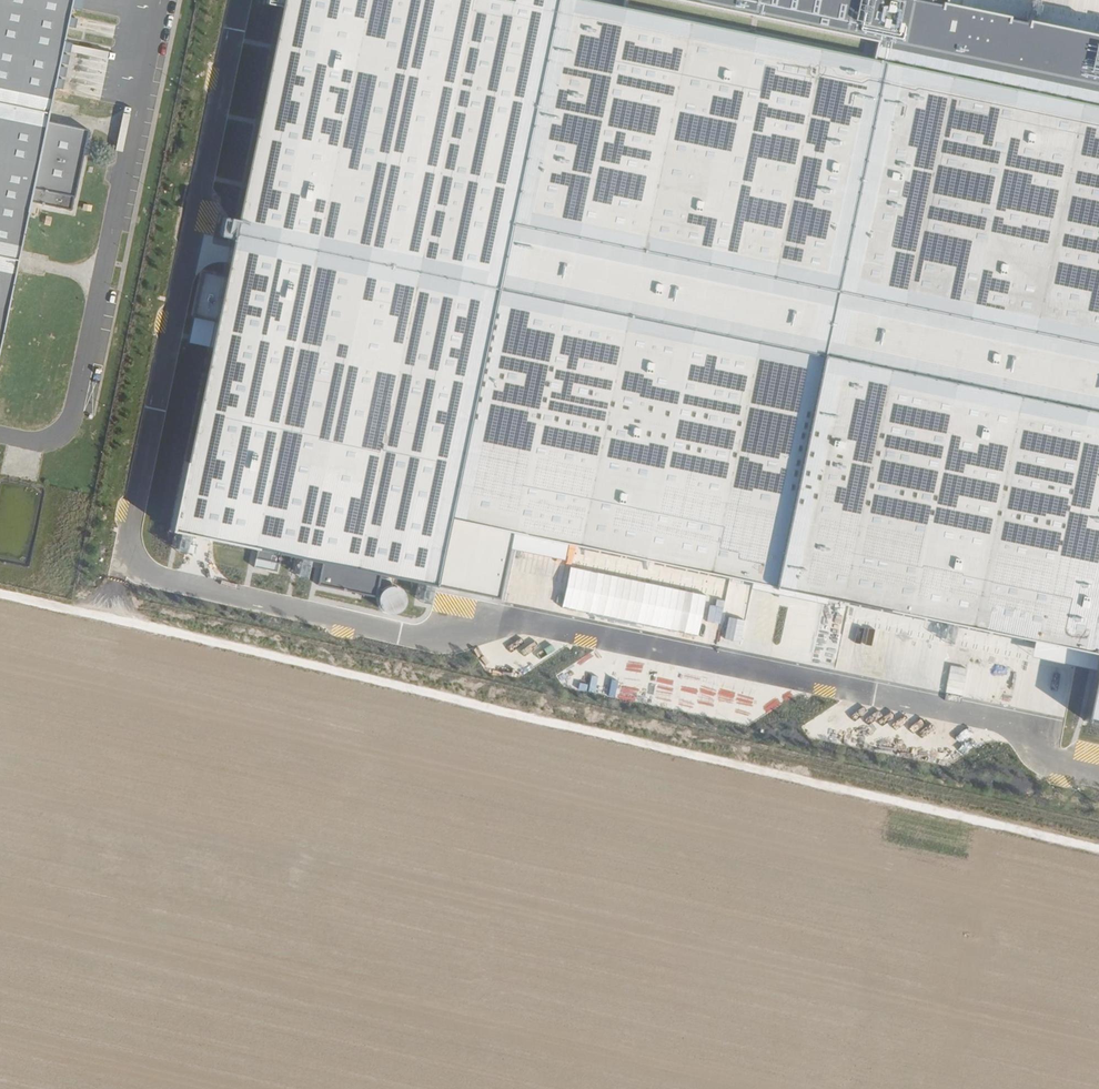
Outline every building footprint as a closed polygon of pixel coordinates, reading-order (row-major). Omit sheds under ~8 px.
[(49,122),(74,0),(0,0),(0,358),(32,204),(76,213),(93,131),(49,122)] [(264,4),(281,7),(237,221),(223,218),(219,236),(233,239),(172,531),(178,532),(174,551),(184,553),(189,554),(190,547),(185,546),(188,534),(253,548),(249,567),(273,572),(277,553),(299,558),(295,576),(305,578),(309,560),(319,562),(314,585),(371,597),(376,574),(432,585),(501,600),(514,534),(1098,656),(1084,721),(1098,724),(1098,36),(1028,21),(1027,25),(1007,21),(1008,17),(945,4),(946,0),(675,0),(874,42),(870,63),(568,0),(265,0),(264,4)] [(705,597),(573,569),(565,608),(697,635),(705,597)] [(378,604),(381,609),(386,613),(391,614),(397,613),(402,609),(405,604),(405,598),(402,592),(398,588),(392,587),(386,588),(381,592),(378,597),(378,604)]
